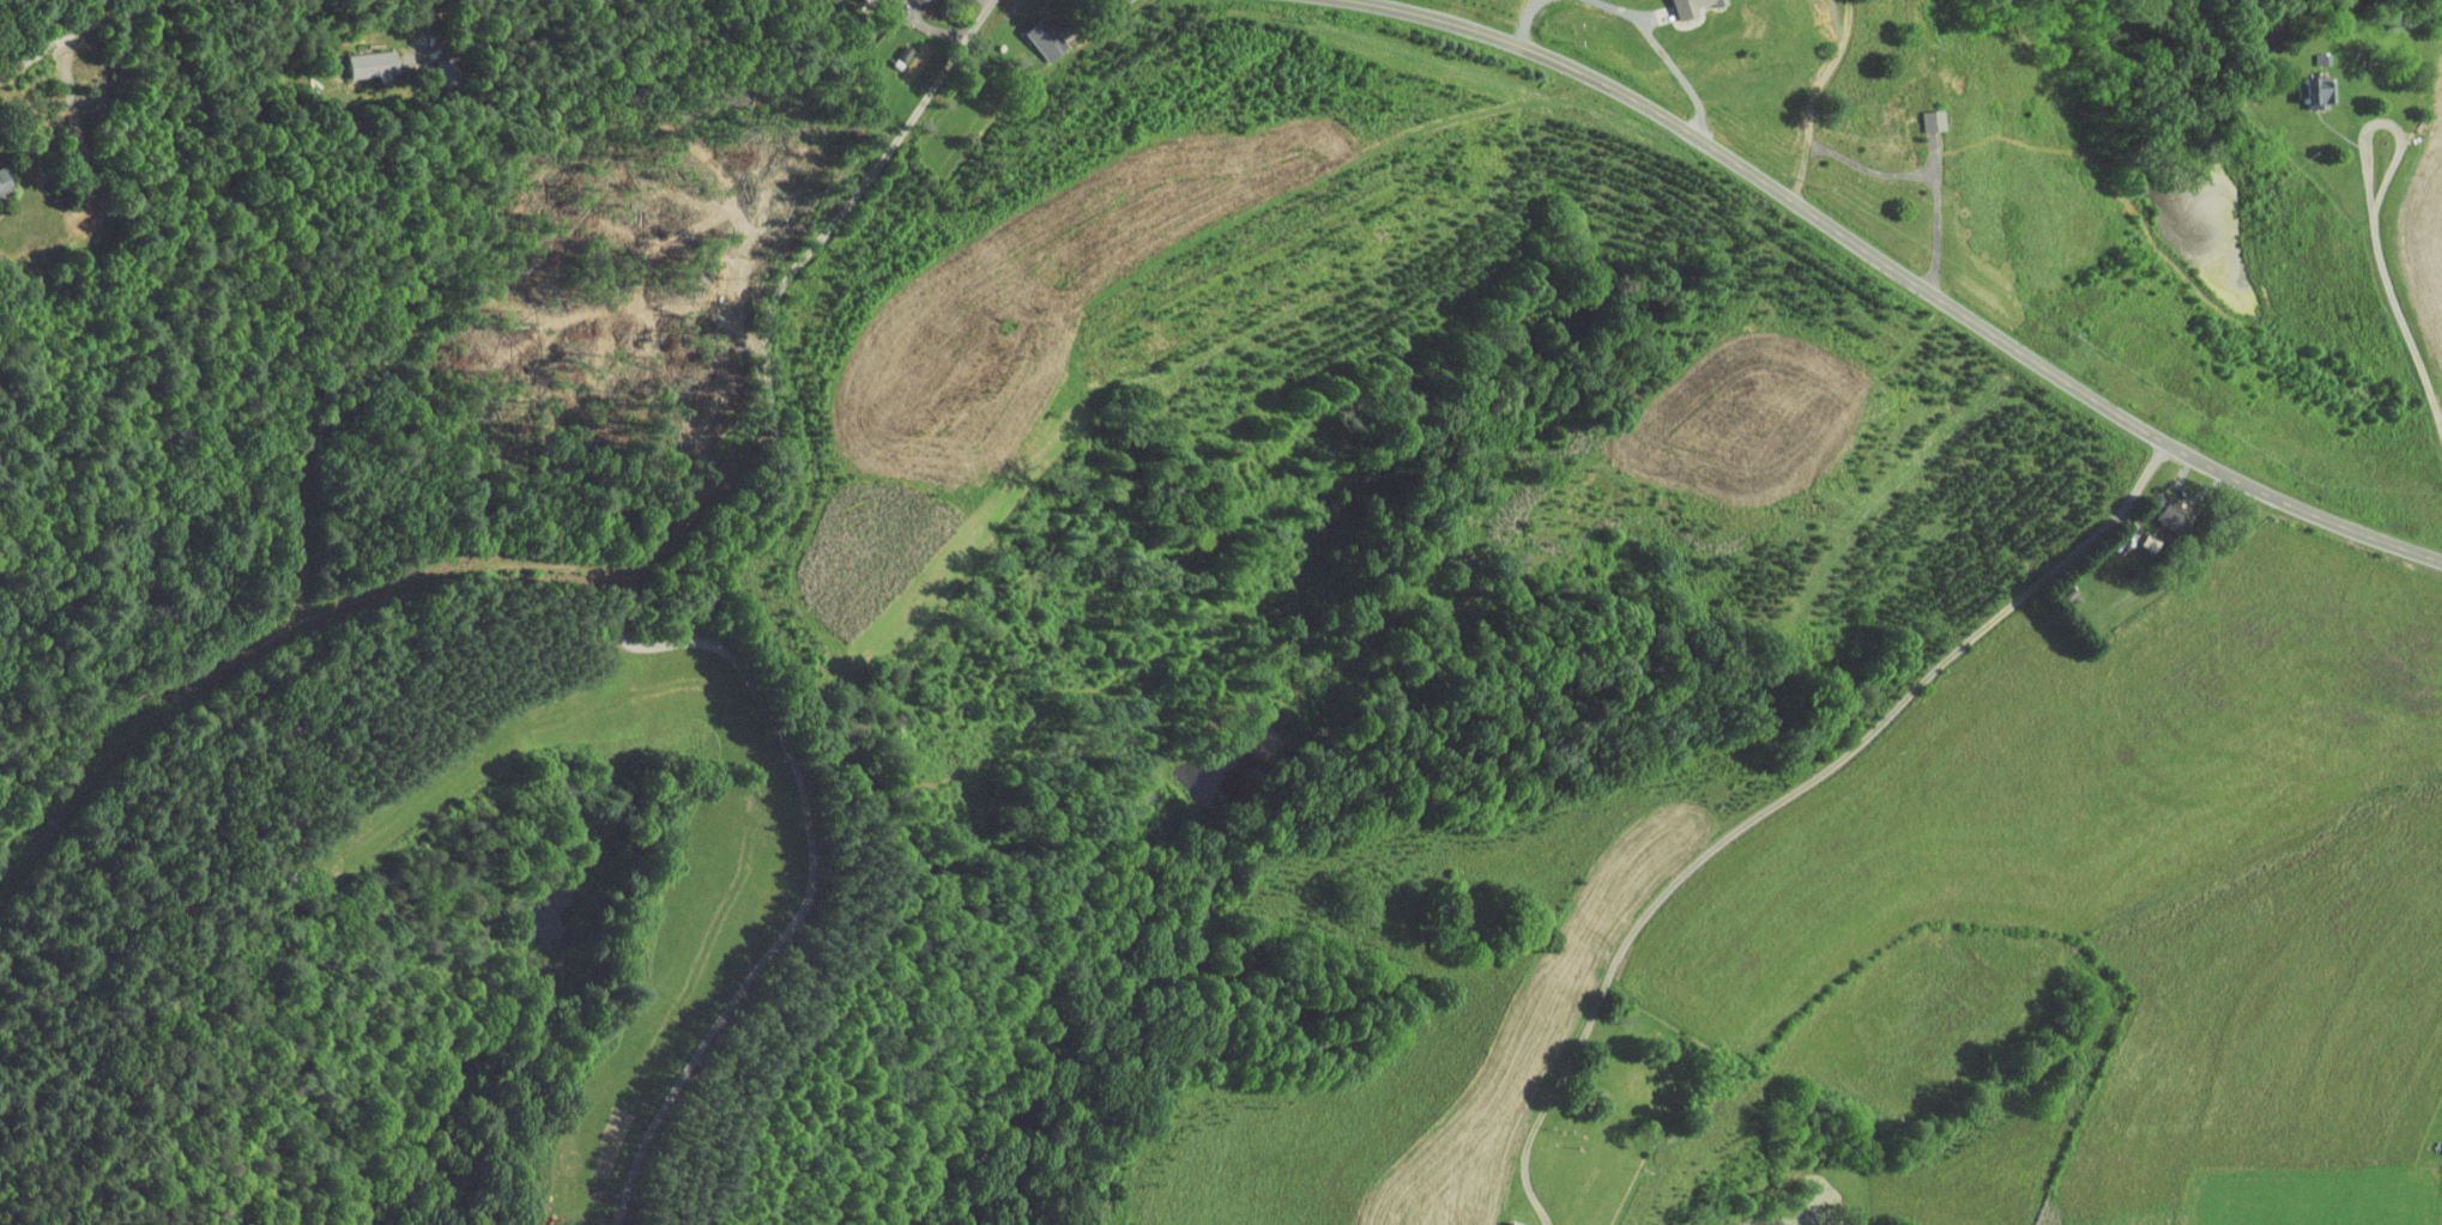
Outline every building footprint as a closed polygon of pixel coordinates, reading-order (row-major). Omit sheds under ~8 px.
[(1006,24),(1034,54),(1053,37),(1026,7),(1006,24)] [(330,46),(331,72),(379,70),(378,44),(330,46)] [(2315,100),(2314,68),(2292,69),(2293,101),(2315,100)] [(1928,122),(1926,101),(1905,103),(1906,124),(1928,122)] [(1525,1222),(1492,1213),(1489,1224),(1524,1224),(1525,1222)]
